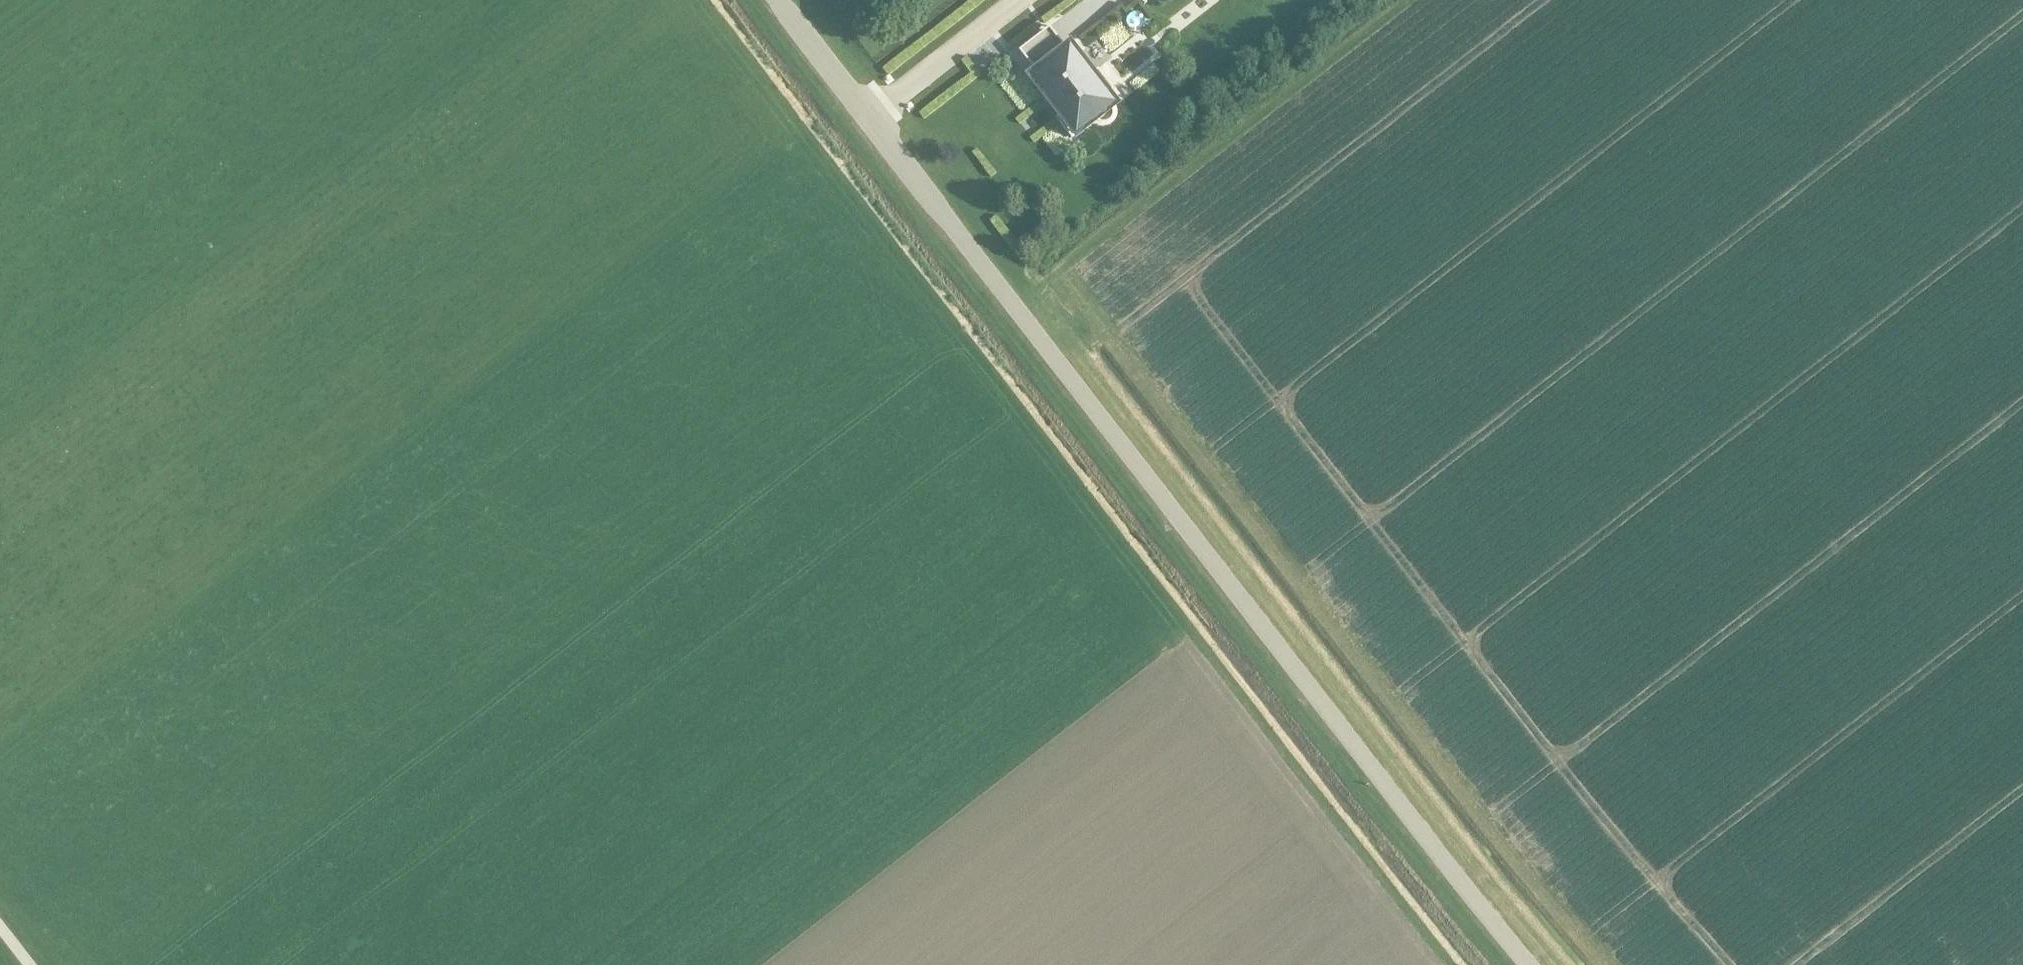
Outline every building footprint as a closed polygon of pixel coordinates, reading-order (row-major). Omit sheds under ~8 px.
[(1112,100),(1063,38),(1016,74),(1064,137),(1112,100)]
